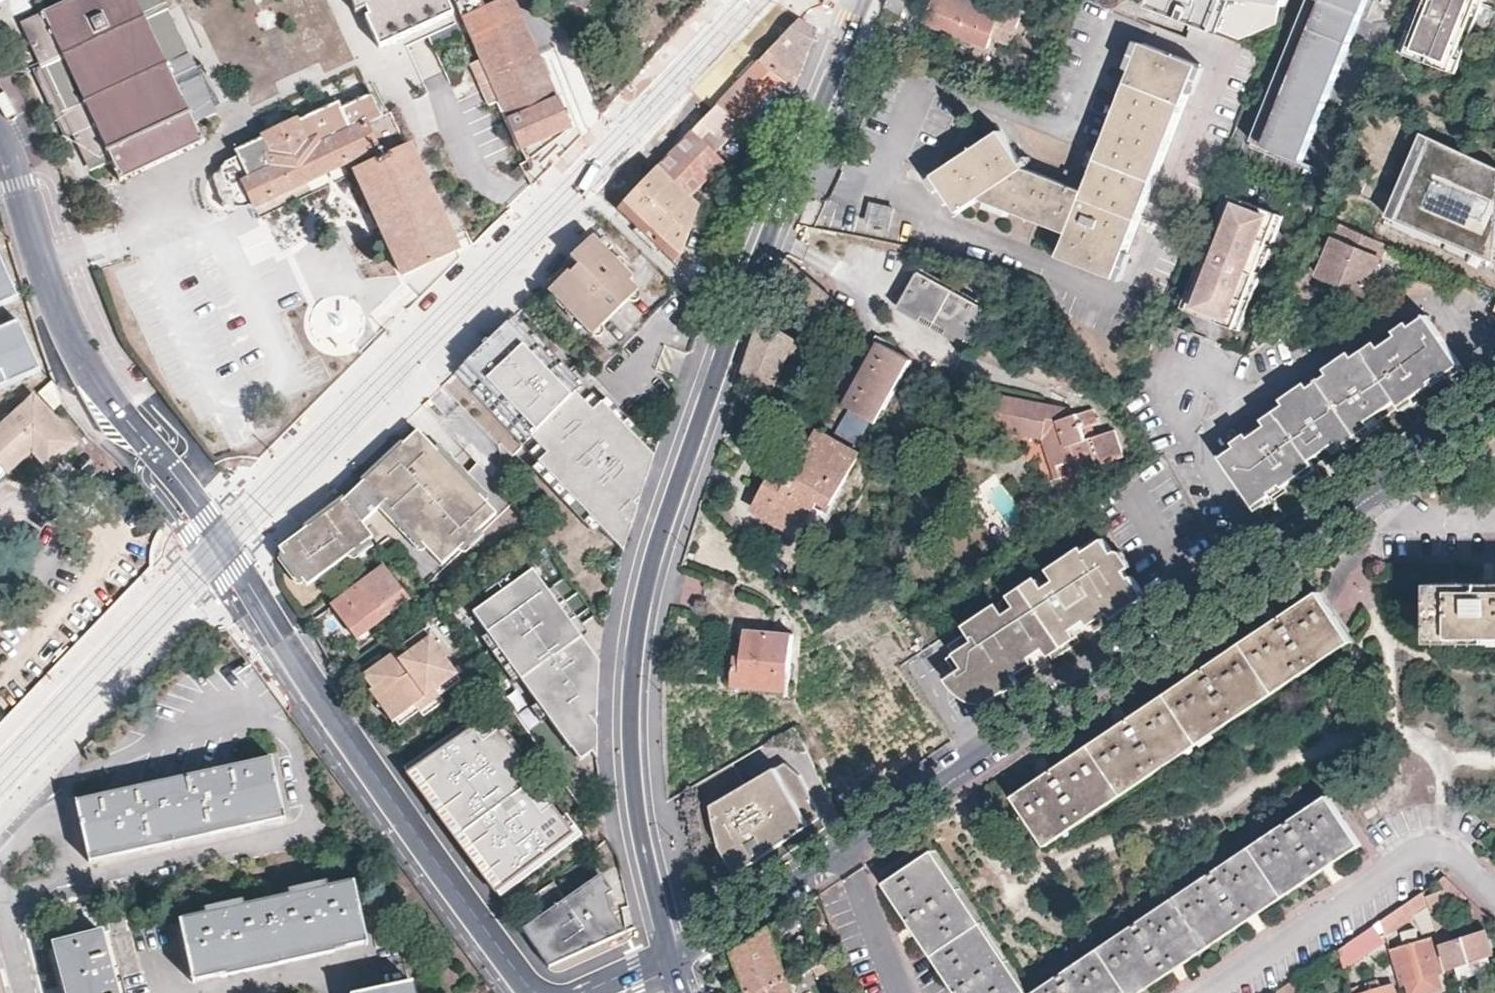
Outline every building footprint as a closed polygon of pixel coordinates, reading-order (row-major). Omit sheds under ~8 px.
[(186,53),(166,63),(146,17),(165,8),(161,0),(65,0),(65,3),(22,23),(87,162),(190,113),(209,104),(186,53)] [(359,14),(362,13),(372,8),(377,19),(370,22),(382,49),(455,16),(448,0),(356,0),(359,14)] [(479,0),(456,0),(464,18),(483,10),(479,0)] [(571,131),(559,101),(556,102),(535,51),(513,0),(507,0),(483,10),(464,18),(483,63),(499,102),(488,107),(521,158),(571,131)] [(584,10),(591,0),(570,0),(584,10)] [(885,5),(898,11),(903,0),(887,0),(885,5)] [(1019,17),(976,0),(930,0),(922,20),(986,47),(990,37),(1008,45),(1019,17)] [(1152,8),(1214,32),(1240,38),(1276,24),(1283,9),(1287,0),(1146,0),(1152,8)] [(1368,0),(1312,0),(1248,148),(1298,169),(1368,0)] [(1486,0),(1418,0),(1396,52),(1456,76),(1474,30),(1486,35),(1494,11),(1494,7),(1485,3),(1486,0)] [(166,63),(186,53),(165,8),(146,17),(166,63)] [(796,20),(773,44),(800,68),(805,56),(815,31),(800,22),(796,20)] [(1114,279),(1199,66),(1141,43),(1085,185),(1069,178),(1067,184),(1021,165),(997,130),(931,177),(958,212),(978,197),(984,199),(983,203),(1005,212),(1007,208),(1066,232),(1056,255),(1114,279)] [(800,68),(773,44),(758,60),(781,77),(793,87),(797,76),(800,68)] [(738,80),(714,105),(772,139),(777,128),(748,112),(781,77),(758,60),(738,80)] [(483,63),(472,68),(481,92),(488,107),(499,102),(483,63)] [(777,128),(793,87),(781,77),(748,112),(777,128)] [(406,150),(390,115),(382,118),(373,98),(341,112),(339,106),(298,124),(296,122),(263,137),(263,140),(236,152),(248,179),(241,181),(252,207),(354,162),(358,171),(357,172),(372,206),(402,276),(456,252),(410,149),(406,150)] [(744,134),(713,107),(689,131),(719,160),(744,134)] [(190,113),(87,162),(97,184),(95,185),(98,191),(106,187),(156,164),(205,142),(202,135),(200,136),(190,113)] [(1418,128),(1385,212),(1492,253),(1494,218),(1494,164),(1418,128)] [(719,160),(689,131),(660,162),(695,195),(725,165),(719,160)] [(695,195),(660,162),(643,179),(634,188),(616,207),(678,266),(703,202),(695,195)] [(886,224),(890,206),(869,201),(864,220),(886,224)] [(1233,325),(1274,217),(1236,203),(1195,310),(1233,325)] [(1372,268),(1383,241),(1360,231),(1336,222),(1315,274),(1360,292),(1361,292),(1362,292),(1363,291),(1372,268)] [(568,256),(568,257),(576,265),(572,268),(568,272),(564,269),(563,270),(549,285),(546,288),(592,332),(635,288),(628,281),(617,271),(621,267),(604,250),(611,242),(602,234),(594,241),(589,236),(587,237),(586,239),(568,256)] [(855,314),(784,255),(774,283),(833,324),(842,330),(855,314)] [(559,266),(545,281),(547,283),(549,285),(563,270),(564,269),(568,272),(572,268),(576,265),(568,257),(564,261),(559,266)] [(617,271),(628,281),(631,277),(621,267),(617,271)] [(11,293),(0,269),(0,298),(11,293)] [(897,307),(968,347),(989,312),(918,272),(897,307)] [(1419,393),(1460,366),(1420,308),(1405,319),(1401,315),(1389,324),(1392,328),(1375,341),(1370,335),(1347,351),(1345,345),(1320,362),(1324,366),(1304,381),(1300,376),(1276,393),(1280,397),(1259,412),(1262,418),(1244,430),(1241,426),(1228,434),(1231,440),(1216,450),(1251,507),(1303,472),(1346,443),(1419,393)] [(653,453),(513,313),(485,342),(456,371),(615,531),(630,526),(637,504),(634,502),(639,497),(632,489),(646,477),(653,453)] [(752,346),(745,368),(772,388),(786,356),(811,370),(820,350),(763,313),(752,346)] [(843,402),(861,412),(877,421),(907,365),(911,359),(907,356),(878,341),(843,402)] [(0,476),(24,454),(41,472),(76,440),(29,390),(0,417),(0,475),(0,476)] [(1076,418),(990,396),(982,426),(1040,441),(1050,469),(1070,464),(1075,476),(1101,467),(1123,459),(1115,433),(1093,440),(1089,430),(1096,427),(1092,413),(1076,418)] [(845,408),(835,430),(861,442),(872,420),(845,408)] [(830,502),(859,452),(844,444),(816,427),(790,474),(775,466),(753,505),(797,531),(818,495),(830,502)] [(497,514),(418,431),(409,439),(392,455),(364,481),(385,503),(383,504),(442,566),(497,514)] [(643,485),(646,477),(632,489),(639,497),(643,485)] [(385,503),(364,481),(348,496),(344,499),(363,524),(383,504),(385,503)] [(363,524),(344,499),(331,509),(319,519),(279,549),(280,550),(293,568),(307,587),(373,538),(363,524)] [(625,541),(630,526),(615,531),(625,541)] [(1142,589),(1129,570),(1126,572),(1120,565),(1126,559),(1114,543),(1107,546),(1098,532),(1081,545),(1076,538),(1042,562),(1049,573),(1038,579),(1031,570),(1003,589),(1009,599),(1000,606),(993,597),(961,619),(968,632),(948,646),(958,660),(985,696),(1028,667),(1142,589)] [(394,549),(383,556),(390,564),(400,557),(394,549)] [(407,601),(384,570),(330,608),(343,625),(354,640),(407,601)] [(585,741),(599,760),(598,728),(592,720),(598,715),(583,695),(598,683),(600,663),(533,572),(474,615),(572,750),(585,741)] [(1431,581),(1431,641),(1494,641),(1494,581),(1431,581)] [(1048,844),(1352,639),(1317,590),(1014,795),(1048,844)] [(425,632),(436,647),(441,643),(430,628),(425,632)] [(740,628),(734,683),(787,689),(794,634),(740,628)] [(418,711),(439,696),(460,681),(446,661),(436,647),(425,632),(405,646),(410,653),(390,668),(383,661),(363,677),(373,690),(383,704),(395,721),(399,725),(418,711)] [(390,668),(410,653),(405,646),(400,639),(379,654),(383,661),(390,668)] [(985,696),(958,660),(943,671),(957,686),(964,692),(973,696),(985,696)] [(444,703),(439,696),(418,711),(423,718),(444,703)] [(415,760),(407,766),(497,889),(572,834),(550,803),(539,811),(513,775),(525,767),(493,724),(476,737),(464,721),(437,741),(429,730),(405,747),(415,760)] [(284,819),(270,756),(73,802),(87,863),(284,819)] [(777,756),(705,799),(714,840),(717,845),(730,866),(776,835),(812,810),(792,768),(777,756)] [(1155,983),(1361,843),(1328,795),(1034,992),(934,848),(886,881),(961,992),(1139,992),(1155,983)] [(605,839),(593,822),(575,835),(588,853),(606,840),(605,839)] [(607,892),(612,888),(600,872),(585,884),(597,899),(607,892)] [(1446,875),(1436,882),(1444,889),(1425,896),(1429,910),(1444,906),(1451,903),(1448,895),(1449,894),(1486,931),(1488,931),(1492,930),(1490,918),(1446,875)] [(191,983),(368,942),(353,880),(177,921),(191,983)] [(534,942),(552,967),(592,946),(584,930),(611,909),(607,892),(597,899),(585,884),(565,899),(552,881),(531,897),(544,914),(524,929),(534,942)] [(1381,919),(1386,937),(1393,934),(1391,929),(1414,913),(1418,926),(1424,929),(1433,926),(1429,910),(1425,896),(1423,891),(1381,919)] [(100,935),(111,932),(108,921),(97,924),(91,902),(74,907),(80,929),(76,930),(78,940),(52,947),(61,982),(64,992),(116,992),(100,935)] [(1453,942),(1444,906),(1429,910),(1433,926),(1439,946),(1444,944),(1453,942)] [(592,946),(623,930),(611,909),(584,930),(592,946)] [(750,990),(789,975),(770,924),(735,949),(750,990)] [(1382,942),(1372,925),(1338,948),(1344,968),(1382,942)] [(1426,973),(1436,970),(1440,969),(1441,966),(1432,934),(1417,938),(1414,926),(1402,929),(1406,941),(1391,946),(1402,980),(1404,980),(1426,973)] [(1494,953),(1488,931),(1486,931),(1453,942),(1444,944),(1451,966),(1456,964),(1461,979),(1493,968),(1489,954),(1494,953)] [(1436,970),(1426,973),(1404,980),(1408,992),(1415,992),(1440,986),(1436,970)] [(789,975),(750,990),(752,992),(796,992),(789,975)] [(1390,981),(1361,989),(1358,976),(1347,979),(1350,992),(1353,992),(1394,992),(1390,981)]
